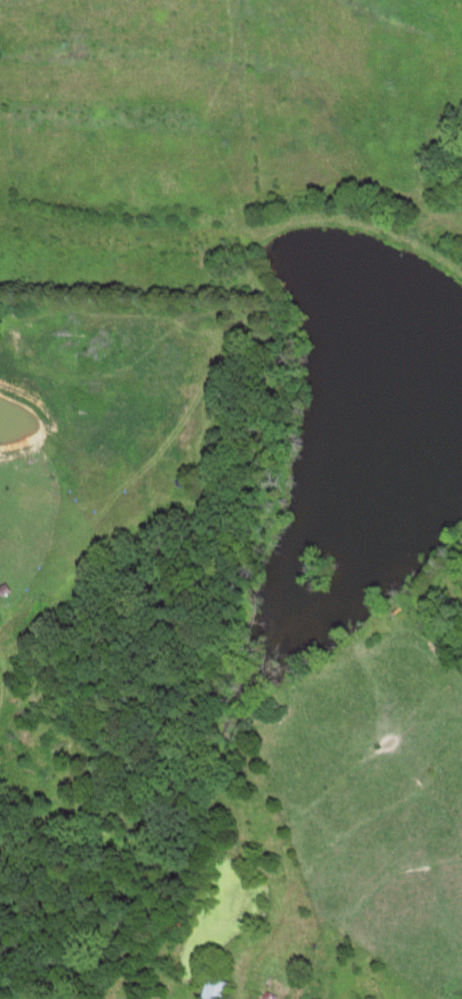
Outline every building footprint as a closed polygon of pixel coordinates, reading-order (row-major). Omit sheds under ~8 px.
[(230,983),(209,976),(202,998),(225,998),(230,983)]
